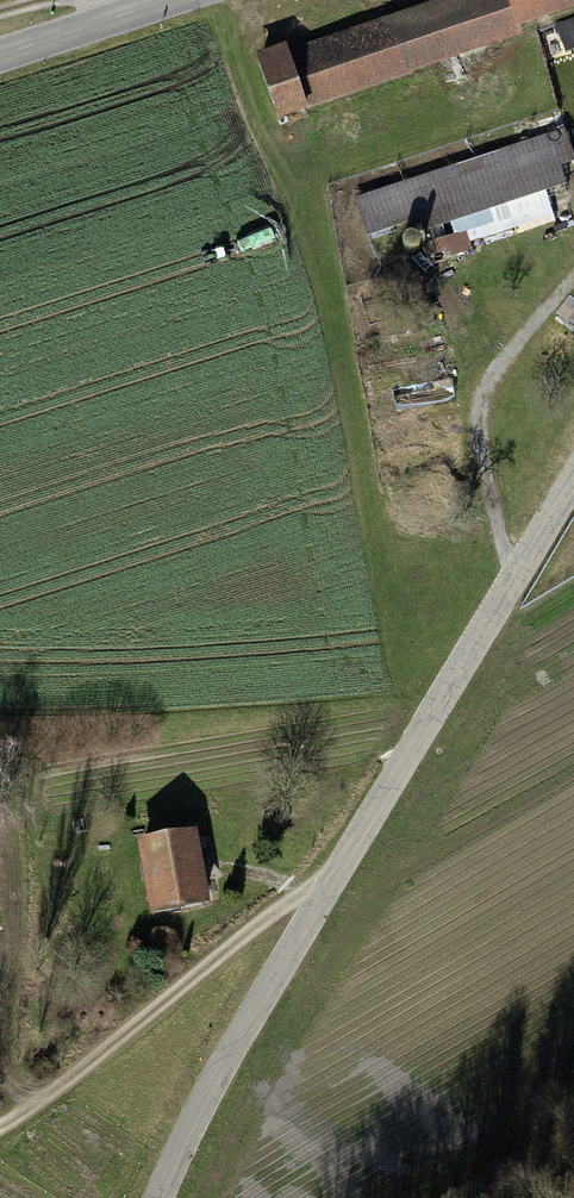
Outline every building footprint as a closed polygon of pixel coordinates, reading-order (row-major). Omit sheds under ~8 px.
[(282,53),(282,45),(249,57),(271,118),(509,34),(505,23),(570,0),(440,0),(282,53)] [(573,59),(573,8),(547,15),(560,63),(573,59)] [(563,132),(349,197),(365,249),(562,189),(555,167),(573,162),(563,132)] [(192,833),(127,846),(141,918),(206,905),(192,833)]
